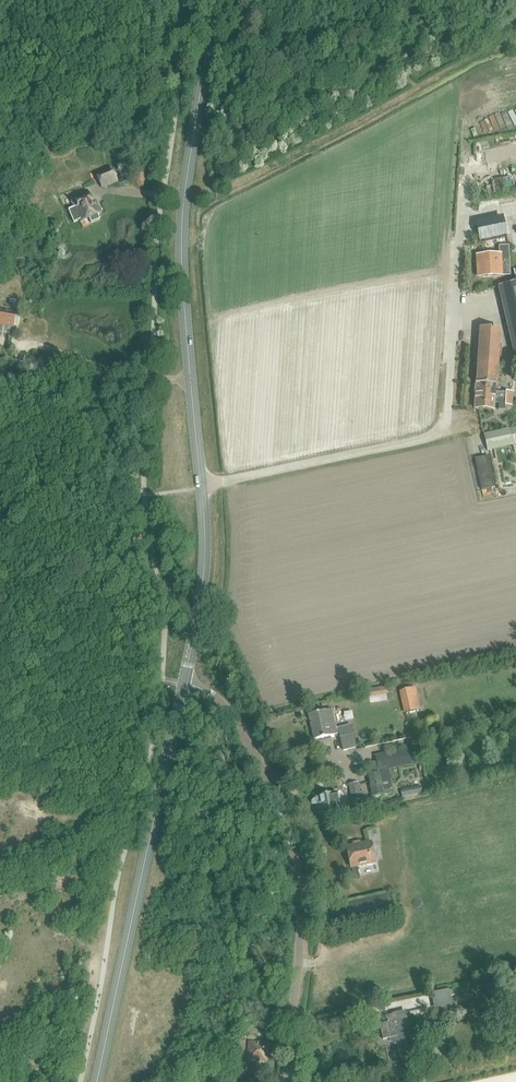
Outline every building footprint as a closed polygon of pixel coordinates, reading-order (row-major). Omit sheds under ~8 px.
[(95,177),(99,185),(100,184),(101,189),(118,182),(115,177),(117,176),(113,169),(95,177)] [(133,173),(138,188),(149,184),(143,169),(133,173)] [(94,207),(89,195),(87,191),(73,196),(76,205),(74,206),(67,209),(74,225),(89,219),(91,224),(99,221),(97,216),(100,215),(97,206),(94,207)] [(489,222),(493,239),(506,236),(502,219),(489,222)] [(499,254),(477,256),(479,278),(501,277),(500,261),(508,261),(507,246),(498,247),(499,254)] [(499,287),(514,355),(515,355),(515,283),(499,287)] [(13,327),(13,325),(16,326),(17,316),(15,316),(15,314),(14,314),(0,311),(0,324),(13,327)] [(480,330),(476,384),(496,385),(500,332),(480,330)] [(476,384),(475,396),(512,398),(512,392),(505,391),(505,393),(494,392),(495,385),(496,385),(476,384)] [(512,398),(475,396),(474,409),(493,409),(493,402),(504,403),(504,405),(511,405),(512,398)] [(509,429),(484,435),(487,451),(512,446),(515,445),(515,428),(509,429)] [(488,456),(475,459),(482,491),(495,488),(488,456)] [(368,691),(370,698),(387,695),(386,688),(368,691)] [(416,688),(405,690),(399,692),(404,715),(421,711),(416,688)] [(315,740),(323,738),(331,737),(340,735),(344,751),(356,749),(357,749),(351,726),(336,729),(332,709),(309,715),(315,740)] [(375,755),(376,763),(366,765),(367,772),(372,797),(384,795),(391,794),(387,770),(413,765),(410,749),(375,755)] [(359,783),(354,784),(348,786),(352,806),(363,805),(359,783)] [(400,790),(401,796),(421,792),(420,785),(419,786),(419,784),(404,788),(404,789),(400,790)] [(337,793),(320,797),(316,798),(316,799),(314,800),(312,803),(315,805),(318,806),(319,813),(323,812),(323,813),(341,809),(337,793)] [(347,848),(351,867),(374,862),(370,843),(347,848)] [(344,904),(348,925),(391,916),(387,895),(344,904)] [(451,997),(454,996),(453,991),(450,991),(450,990),(431,994),(436,1016),(454,1013),(451,997)] [(415,1056),(407,1018),(405,1011),(384,1016),(386,1023),(380,1024),(383,1040),(395,1037),(400,1059),(415,1056)] [(248,1041),(246,1060),(266,1062),(268,1043),(248,1041)]
